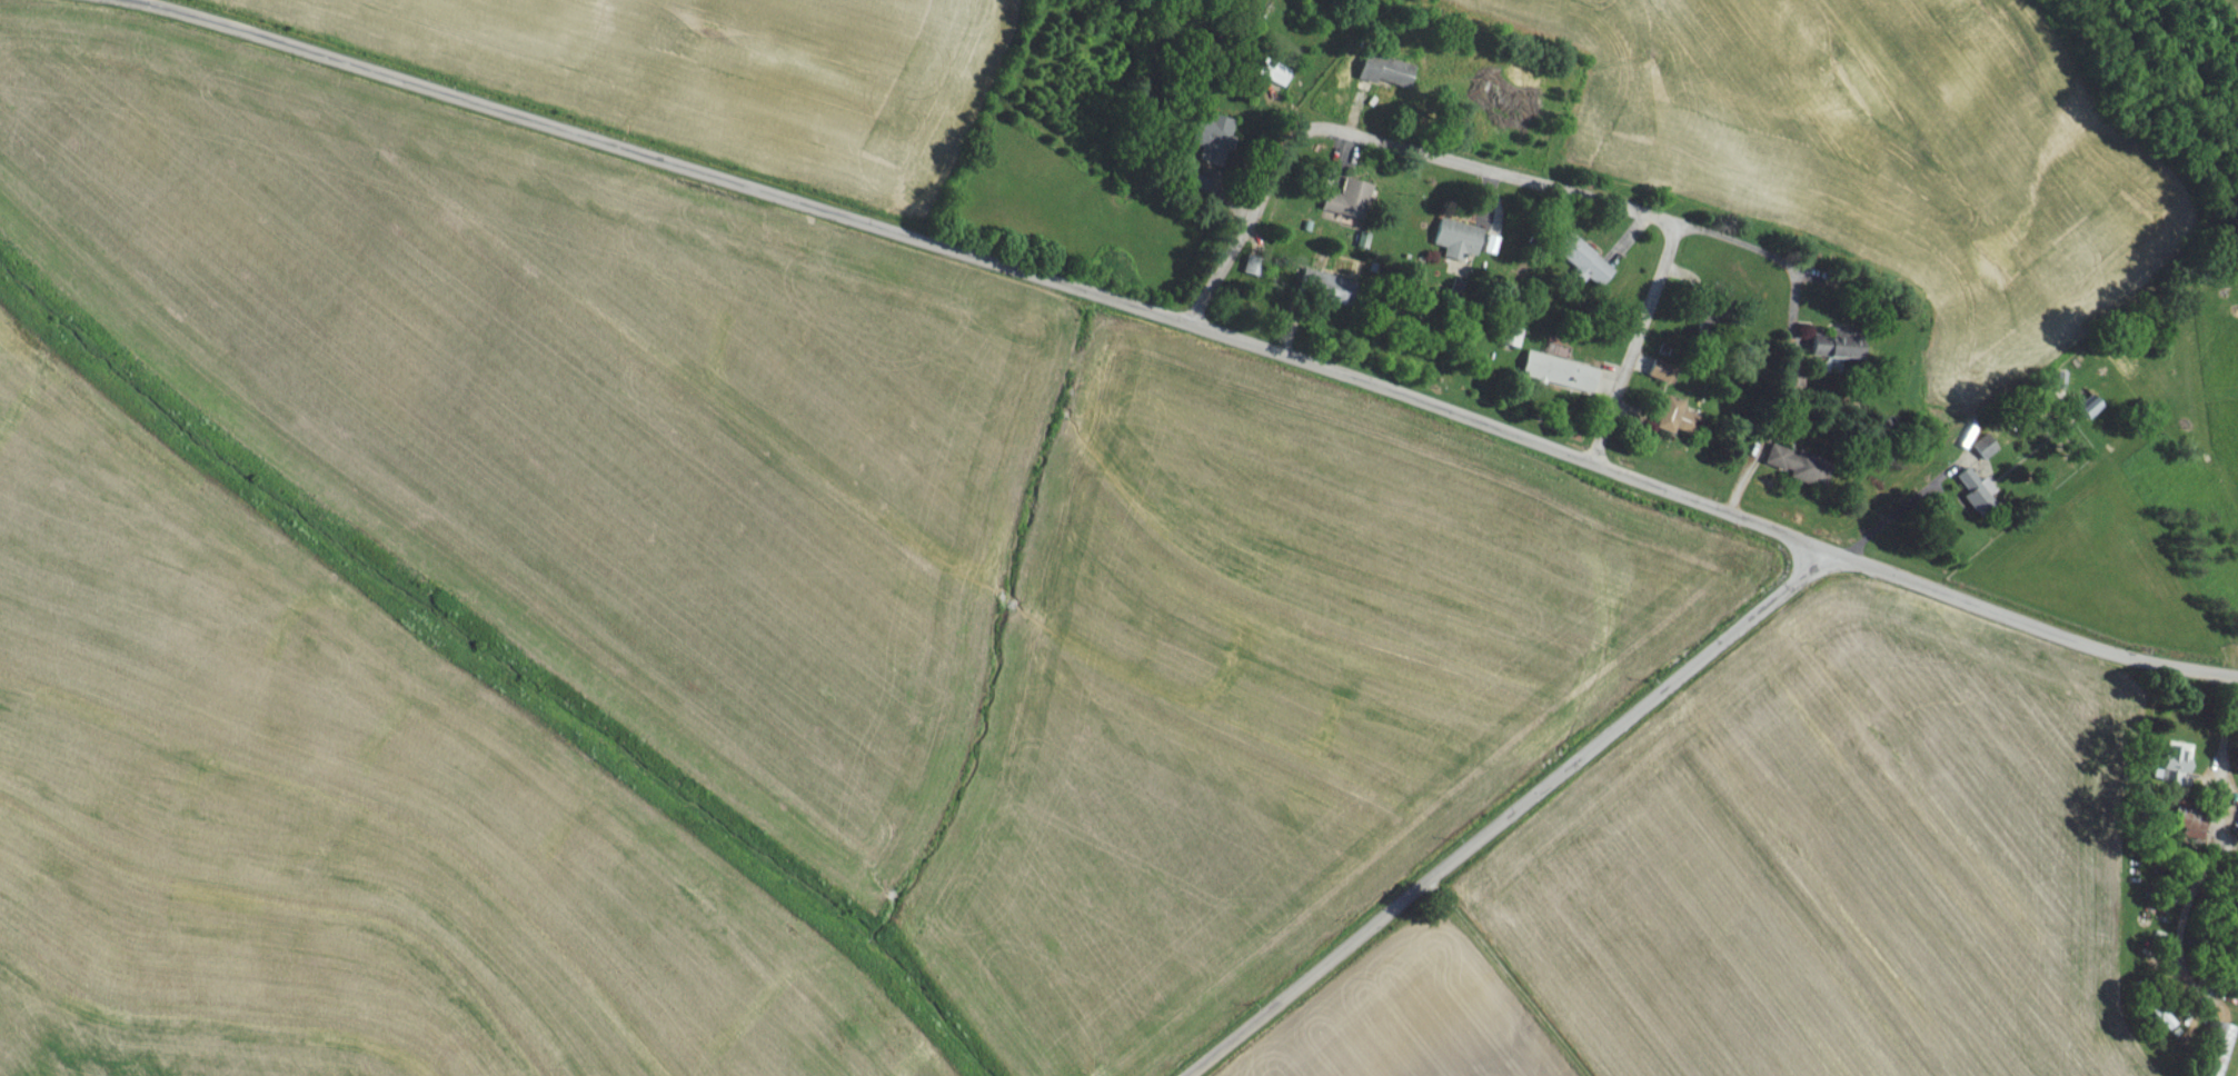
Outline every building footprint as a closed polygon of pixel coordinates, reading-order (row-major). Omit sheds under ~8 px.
[(1404,98),(1412,72),(1364,58),(1356,85),(1404,98)] [(1281,95),(1289,79),(1262,65),(1254,80),(1281,95)] [(1229,127),(1194,120),(1187,156),(1222,163),(1229,127)] [(1370,191),(1342,184),(1338,201),(1322,197),(1318,217),(1361,227),(1370,191)] [(1430,251),(1443,255),(1442,260),(1471,268),(1480,236),(1437,224),(1430,251)] [(1612,276),(1566,238),(1550,258),(1584,285),(1585,284),(1597,294),(1612,276)] [(1355,290),(1300,274),(1294,298),(1348,314),(1355,290)] [(1859,335),(1809,336),(1809,365),(1822,365),(1822,379),(1849,379),(1849,368),(1859,368),(1859,335)] [(1589,401),(1595,375),(1524,358),(1518,383),(1589,401)] [(2073,411),(2083,426),(2098,416),(2089,401),(2073,411)] [(1683,415),(1668,404),(1649,429),(1664,441),(1683,415)] [(1804,491),(1814,470),(1768,448),(1758,468),(1804,491)] [(1977,461),(1977,456),(1964,456),(1964,466),(1971,466),(1971,473),(1983,473),(1983,461),(1977,461)] [(2190,753),(2169,747),(2159,786),(2180,791),(2190,753)] [(2168,1026),(2137,988),(2124,999),(2156,1037),(2168,1026)] [(2236,1036),(2214,1029),(2199,1075),(2223,1075),(2236,1036)]
